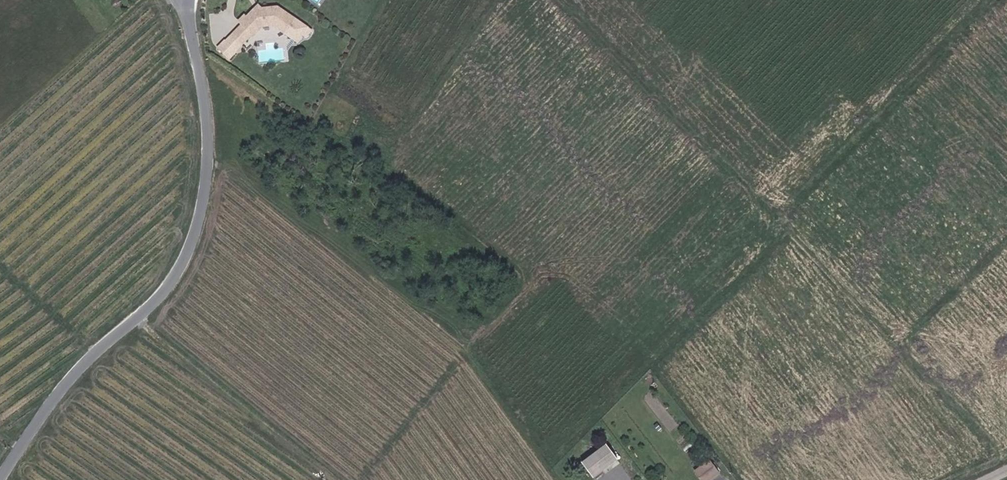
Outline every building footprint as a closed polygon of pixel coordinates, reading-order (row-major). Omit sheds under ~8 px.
[(246,18),(240,25),(243,27),(253,36),(256,38),(264,28),(275,27),(286,35),(297,21),(280,8),(263,10),(263,13),(258,14),(255,12),(248,20),(246,18)] [(253,36),(243,27),(238,32),(248,41),(253,36)] [(248,41),(238,32),(233,39),(243,48),(248,41)] [(609,456),(584,475),(588,479),(607,479),(619,471),(609,456)] [(708,471),(696,479),(714,479),(708,471)]
